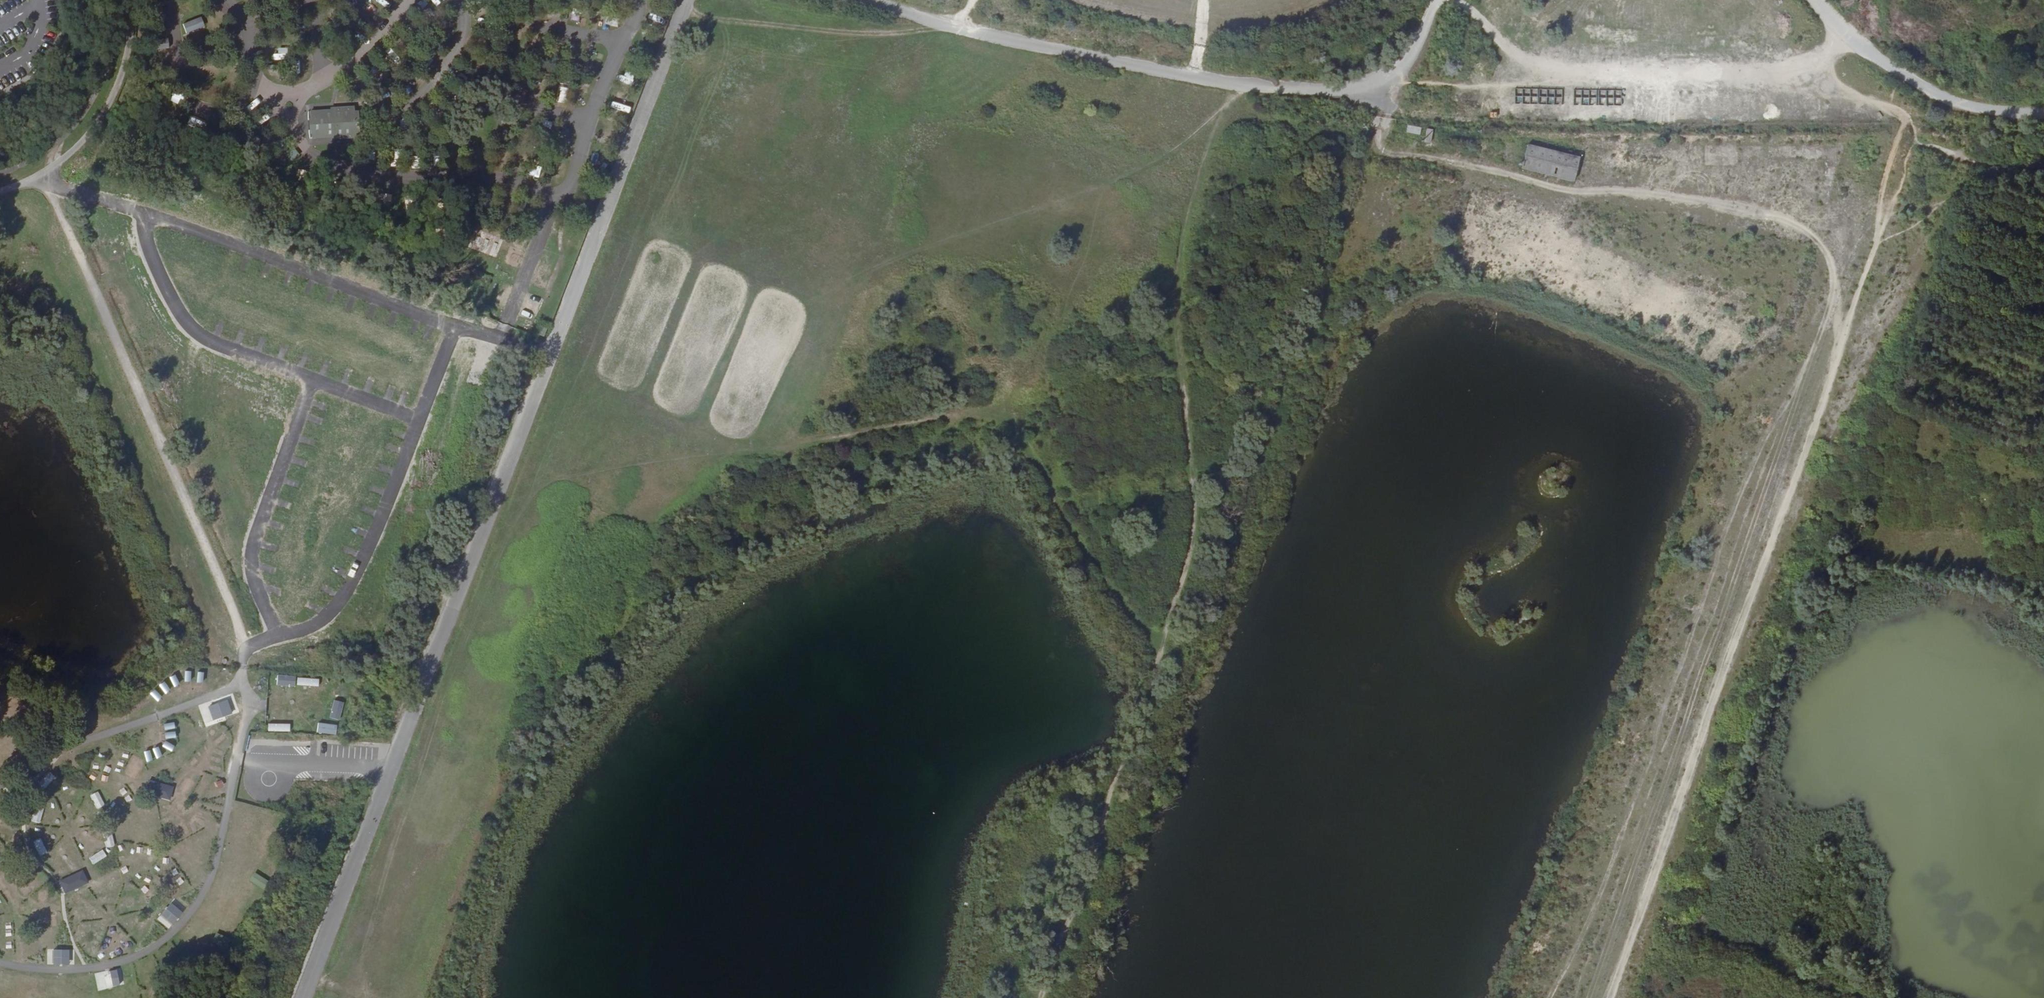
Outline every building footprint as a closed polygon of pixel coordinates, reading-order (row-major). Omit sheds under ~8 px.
[(184,32),(203,26),(199,16),(180,22),(184,32)] [(148,49),(168,49),(167,38),(148,39),(148,49)] [(354,107),(334,108),(335,110),(314,111),(314,118),(312,120),(312,131),(315,132),(315,138),(336,137),(337,139),(356,138),(355,126),(359,126),(359,119),(355,119),(354,107)] [(1421,128),(1408,125),(1407,132),(1419,135),(1421,128)] [(1433,130),(1427,129),(1425,142),(1430,143),(1433,130)] [(1579,158),(1528,145),(1523,169),(1573,182),(1579,158)] [(475,237),(472,250),(494,255),(497,242),(475,237)] [(275,686),(294,685),(294,675),(274,675),(275,686)] [(295,677),(295,685),(316,686),(316,678),(295,677)] [(234,694),(217,697),(221,712),(237,708),(234,694)] [(203,710),(218,705),(217,700),(201,705),(203,710)] [(217,706),(201,712),(204,719),(220,713),(217,706)] [(288,731),(288,723),(266,723),(266,731),(288,731)] [(146,793),(170,800),(174,786),(150,779),(146,793)] [(62,792),(76,798),(79,789),(65,784),(62,792)] [(90,795),(98,809),(106,804),(98,791),(90,795)] [(52,832),(42,846),(49,851),(59,837),(52,832)] [(55,859),(68,849),(63,842),(50,852),(55,859)] [(60,880),(66,894),(90,882),(83,869),(60,880)] [(255,872),(250,882),(265,890),(270,881),(255,872)] [(172,902),(157,919),(169,929),(184,911),(172,902)] [(48,948),(47,963),(73,964),(74,949),(48,948)]
